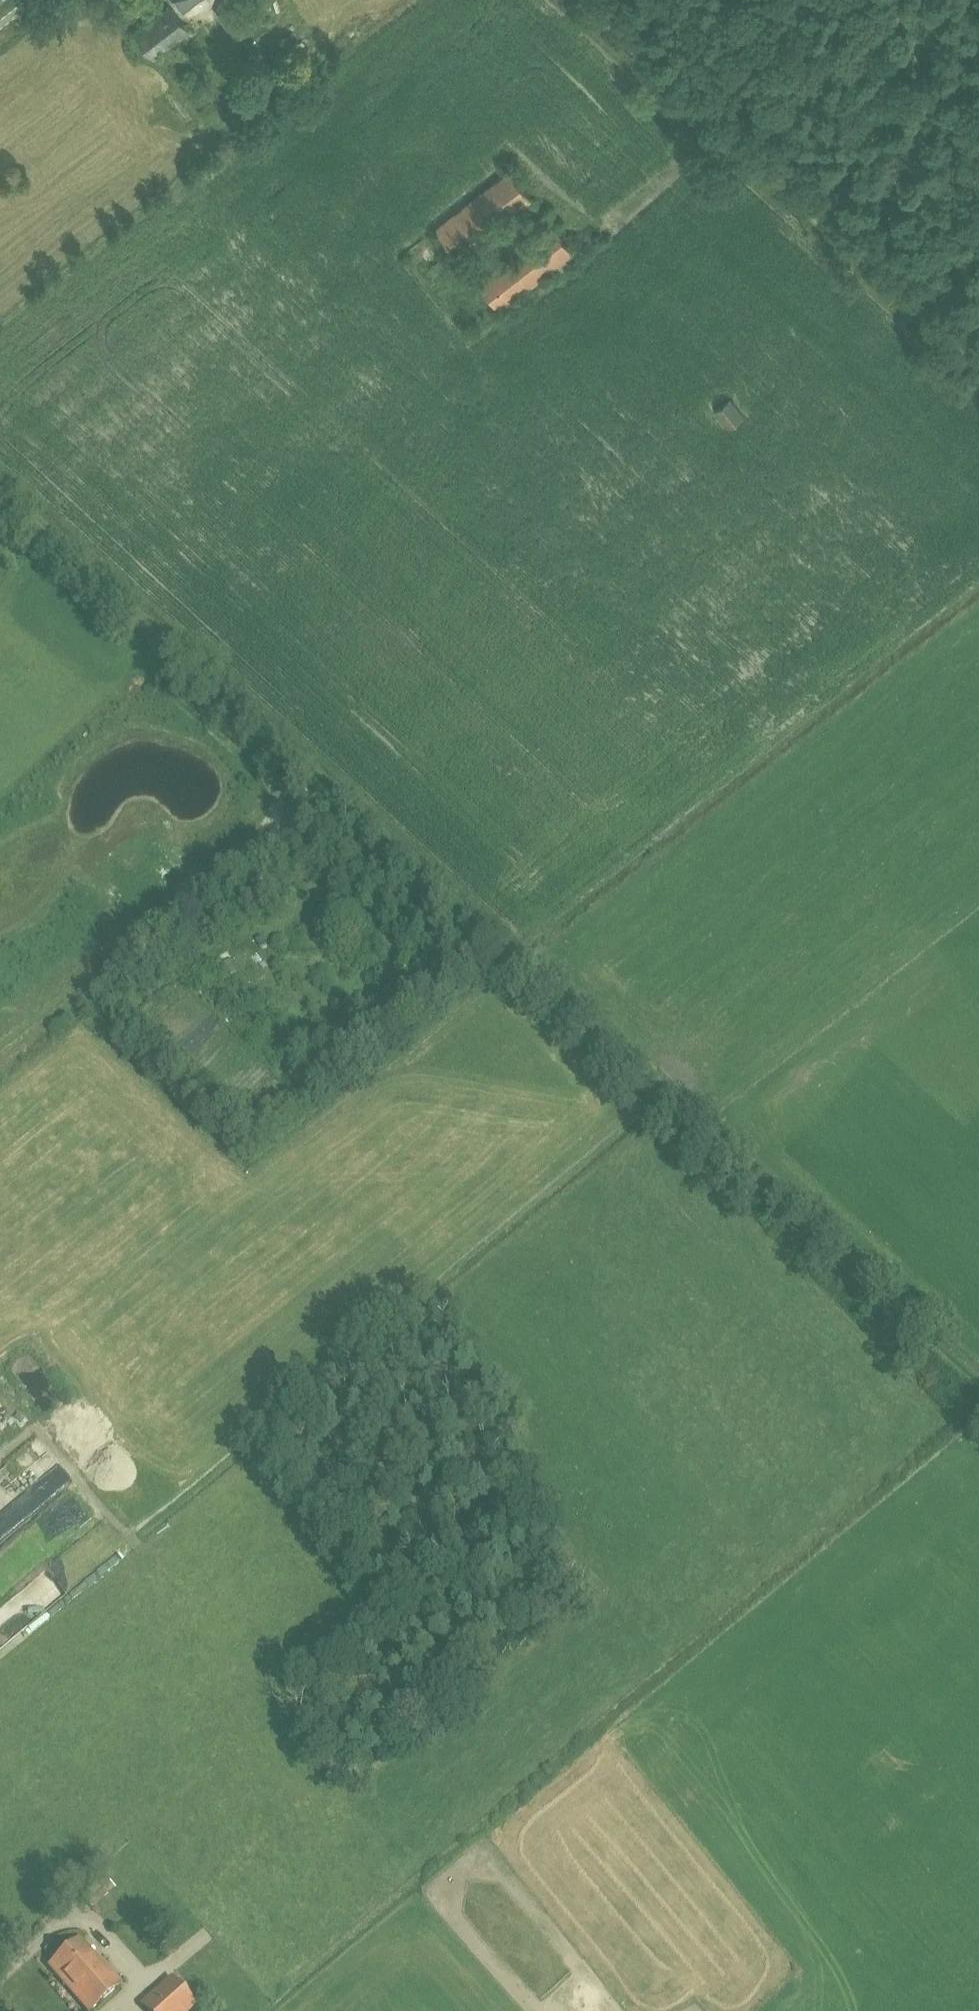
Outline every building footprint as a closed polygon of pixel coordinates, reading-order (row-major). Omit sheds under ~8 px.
[(191,32),(171,4),(134,32),(155,59),(191,32)] [(271,114),(282,105),(276,96),(265,104),(271,114)] [(458,257),(533,199),(509,170),(436,228),(458,257)] [(501,311),(555,269),(560,274),(578,260),(574,254),(573,255),(554,226),(479,283),(501,311)] [(729,428),(744,416),(731,398),(715,410),(729,428)] [(69,1990),(99,1964),(80,1941),(49,1968),(69,1990)] [(99,1964),(69,1990),(87,2010),(91,2010),(119,1987),(99,1964)] [(171,1979),(141,2006),(145,2010),(189,2010),(194,2006),(171,1979)]
